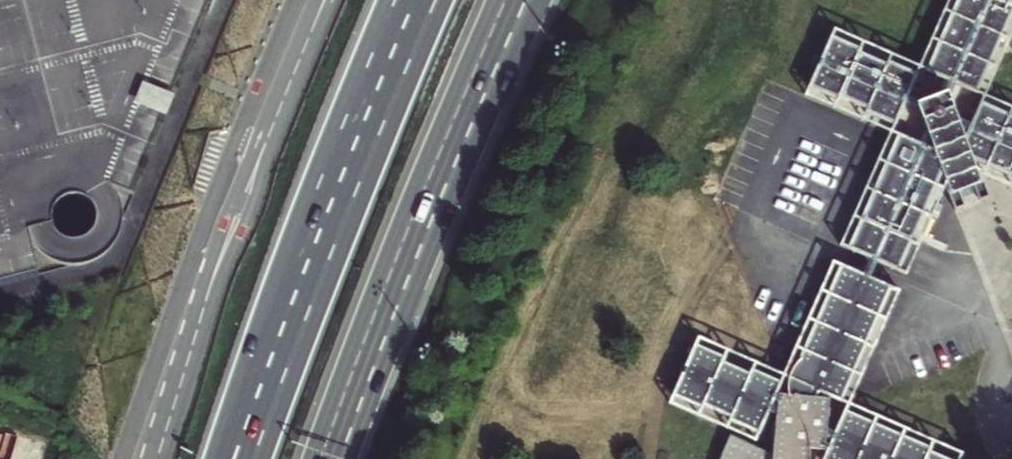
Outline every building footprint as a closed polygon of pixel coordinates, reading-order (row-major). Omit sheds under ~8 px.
[(39,271),(39,274),(74,265),(120,228),(134,195),(131,193),(148,149),(173,88),(209,0),(0,0),(0,281),(39,271)] [(832,19),(800,91),(893,131),(845,239),(908,267),(946,178),(958,209),(994,195),(984,170),(1011,182),(1011,99),(992,91),(1011,45),(1011,0),(946,0),(921,58),(832,19)] [(813,451),(827,452),(824,458),(959,458),(963,451),(855,398),(901,291),(832,261),(783,374),(699,342),(669,407),(731,433),(721,458),(812,458),(813,451)]
